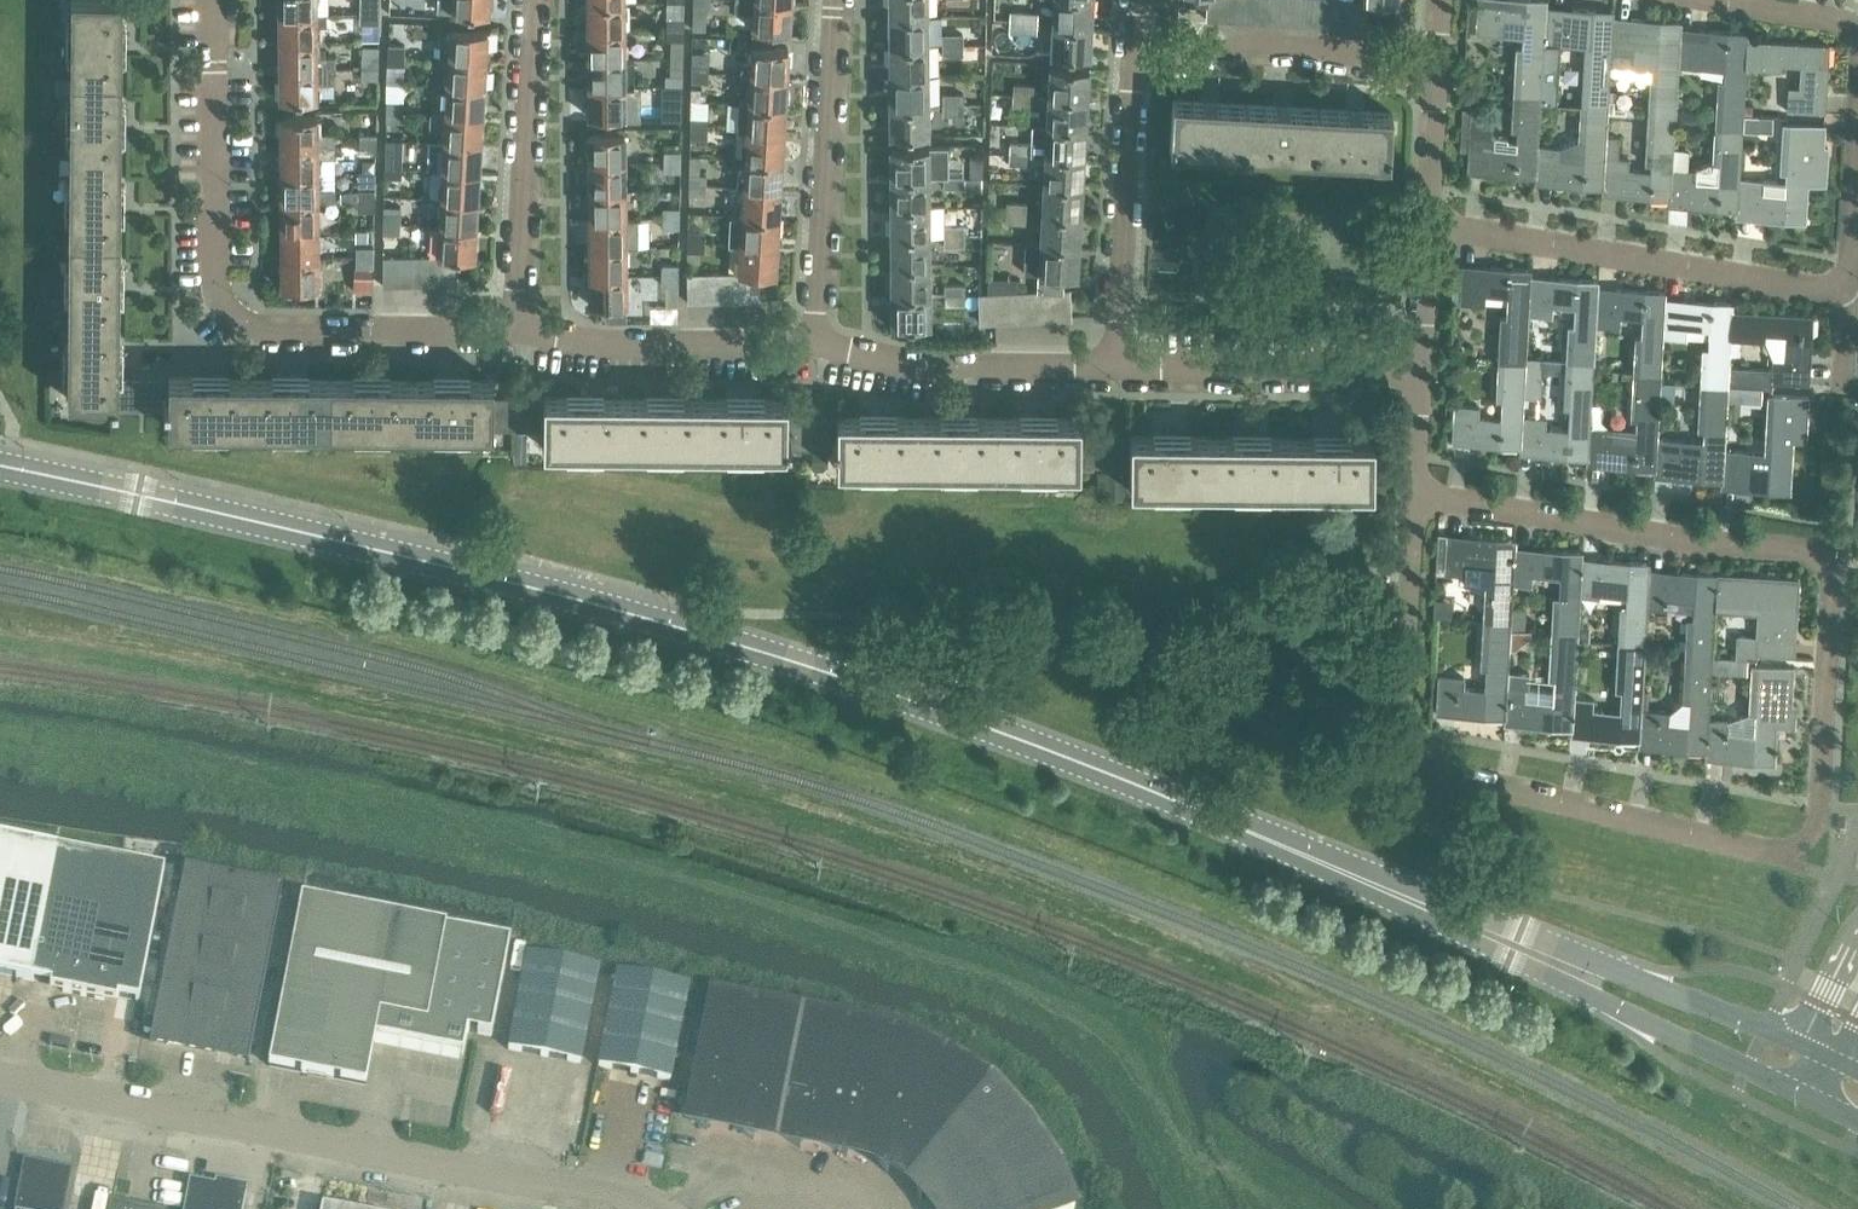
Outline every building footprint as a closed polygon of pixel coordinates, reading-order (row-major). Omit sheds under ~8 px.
[(71,87),(122,87),(122,52),(120,52),(120,42),(122,42),(122,0),(72,0),(71,87)] [(280,13),(317,12),(317,0),(280,0),(280,13)] [(438,9),(489,12),(489,0),(439,0),(438,9)] [(693,29),(706,29),(706,13),(711,6),(711,0),(694,0),(694,6),(693,29)] [(781,0),(735,0),(735,10),(754,11),(753,27),(789,29),(791,1),(781,0)] [(889,15),(928,14),(928,0),(889,0),(889,15)] [(1053,22),(1092,24),(1093,0),(1054,0),(1053,22)] [(1184,2),(1208,4),(1207,18),(1222,19),(1223,0),(1185,0),(1184,2)] [(1236,20),(1238,0),(1223,0),(1222,19),(1236,20)] [(1251,21),(1252,0),(1238,0),(1236,20),(1251,21)] [(1265,21),(1267,0),(1252,0),(1251,21),(1265,21)] [(1280,22),(1281,0),(1267,0),(1265,21),(1280,22)] [(1294,23),(1296,0),(1281,0),(1280,22),(1294,23)] [(1309,24),(1310,0),(1296,0),(1294,23),(1309,24)] [(1323,24),(1325,0),(1310,0),(1309,24),(1323,24)] [(1338,25),(1339,0),(1325,0),(1323,24),(1338,25)] [(1352,26),(1354,0),(1339,0),(1338,25),(1352,26)] [(1352,26),(1367,27),(1369,0),(1354,0),(1352,26)] [(1514,93),(1541,94),(1544,42),(1545,42),(1546,13),(1547,0),(1505,0),(1505,4),(1477,2),(1476,33),(1523,36),(1522,45),(1516,45),(1514,93)] [(365,1),(365,11),(381,11),(381,2),(365,1)] [(588,2),(588,30),(625,30),(625,2),(588,2)] [(1541,94),(1541,102),(1555,103),(1558,44),(1584,46),(1581,104),(1609,106),(1610,90),(1611,72),(1611,67),(1612,53),(1614,25),(1614,17),(1615,9),(1575,7),(1574,12),(1573,12),(1573,15),(1546,13),(1545,42),(1544,42),(1541,94)] [(1011,9),(1010,19),(1038,22),(1039,11),(1011,9)] [(381,11),(365,11),(365,21),(380,22),(381,11)] [(317,12),(280,13),(281,41),(318,40),(317,24),(327,24),(327,12),(317,12)] [(889,15),(889,44),(928,44),(928,14),(889,15)] [(668,18),(667,29),(684,29),(684,19),(668,18)] [(1612,53),(1611,67),(1651,69),(1651,74),(1648,115),(1675,117),(1679,66),(1681,35),(1681,28),(1682,20),(1640,18),(1640,26),(1614,25),(1612,53)] [(1038,22),(1010,19),(1010,30),(1037,32),(1038,22)] [(1092,24),(1053,22),(1051,51),(1050,51),(1050,53),(1090,55),(1092,24)] [(442,44),(441,56),(486,58),(488,29),(451,28),(451,44),(442,44)] [(684,29),(667,29),(667,39),(684,40),(684,29)] [(1681,35),(1679,66),(1725,68),(1725,79),(1718,78),(1715,125),(1743,127),(1743,113),(1744,96),(1746,66),(1747,66),(1748,39),(1749,31),(1707,29),(1708,37),(1681,35)] [(588,30),(588,58),(625,58),(625,30),(588,30)] [(943,33),(943,43),(963,44),(963,33),(943,33)] [(1748,39),(1747,66),(1781,68),(1781,60),(1800,61),(1799,84),(1789,83),(1788,110),(1825,112),(1829,43),(1748,39)] [(318,40),(281,41),(281,69),(335,69),(335,55),(318,55),(318,40)] [(389,43),(389,53),(406,54),(406,44),(389,43)] [(963,44),(943,43),(943,54),(963,54),(963,44)] [(364,44),(363,68),(379,68),(380,45),(364,44)] [(889,44),(889,74),(929,73),(928,44),(889,44)] [(745,61),(744,72),(787,75),(789,46),(752,45),(751,61),(745,61)] [(406,54),(389,53),(389,64),(405,64),(406,54)] [(441,56),(441,67),(449,68),(448,84),(484,86),(486,58),(441,56)] [(588,58),(589,86),(625,86),(635,86),(635,58),(625,58),(588,58)] [(693,61),(692,70),(709,70),(710,61),(693,61)] [(54,62),(54,72),(63,72),(63,62),(54,62)] [(1050,67),(1048,95),(1088,97),(1090,67),(1049,65),(1049,67),(1050,67)] [(379,68),(363,68),(363,77),(379,77),(379,68)] [(335,69),(281,69),(281,98),(318,98),(318,82),(335,82),(335,69)] [(709,70),(692,70),(692,81),(709,81),(709,70)] [(750,85),(749,101),(785,103),(787,75),(744,72),(743,85),(750,85)] [(889,74),(889,103),(929,103),(929,73),(889,74)] [(667,75),(666,85),(683,85),(683,75),(667,75)] [(1014,83),(1013,93),(1034,94),(1034,84),(1014,83)] [(448,84),(447,113),(483,114),(484,86),(448,84)] [(683,85),(666,85),(666,95),(682,95),(683,85)] [(625,86),(589,86),(589,114),(625,114),(625,86)] [(71,87),(70,167),(121,167),(121,132),(120,132),(120,122),(121,122),(122,87),(71,87)] [(692,87),(692,99),(700,99),(700,87),(692,87)] [(943,92),(943,103),(963,103),(963,92),(943,92)] [(1034,94),(1013,93),(1013,103),(1033,105),(1034,94)] [(1496,174),(1536,176),(1538,145),(1541,102),(1541,94),(1514,93),(1511,128),(1517,129),(1516,140),(1506,139),(1507,136),(1490,135),(1492,109),(1471,108),(1468,165),(1496,166),(1496,174)] [(1048,95),(1047,124),(1086,126),(1088,97),(1048,95)] [(1744,96),(1743,113),(1753,114),(1754,97),(1744,96)] [(1171,147),(1244,151),(1246,103),(1173,99),(1171,147)] [(388,100),(388,110),(404,111),(404,100),(388,100)] [(738,129),(747,130),(784,132),(785,103),(749,101),(739,101),(738,129)] [(929,103),(889,103),(890,133),(930,133),(930,131),(929,131),(929,103)] [(963,103),(943,103),(943,113),(963,113),(963,103)] [(1244,151),(1316,155),(1319,107),(1246,103),(1244,151)] [(1538,145),(1536,176),(1563,177),(1563,184),(1604,187),(1607,134),(1609,113),(1609,106),(1581,104),(1579,139),(1562,146),(1538,145)] [(1319,107),(1316,155),(1390,159),(1392,111),(1319,107)] [(404,111),(388,110),(387,120),(404,120),(404,111)] [(446,126),(445,141),(481,143),(483,114),(447,113),(432,112),(431,125),(446,126)] [(281,115),(281,144),(336,144),(336,132),(318,132),(318,116),(281,115)] [(1607,134),(1604,187),(1630,189),(1630,196),(1670,198),(1671,198),(1673,166),(1674,148),(1675,123),(1675,117),(1648,115),(1645,162),(1650,162),(1650,169),(1629,168),(1629,157),(1618,157),(1620,134),(1607,134)] [(1744,115),(1743,129),(1758,130),(1758,116),(1744,115)] [(691,116),(691,127),(708,127),(708,117),(691,116)] [(1740,177),(1738,209),(1764,211),(1764,218),(1805,220),(1808,182),(1825,183),(1828,145),(1823,145),(1824,124),(1783,122),(1780,169),(1786,170),(1785,180),(1740,177)] [(1047,124),(1045,154),(1084,156),(1086,126),(1047,124)] [(1673,166),(1671,198),(1698,200),(1697,207),(1738,209),(1740,177),(1743,127),(1715,125),(1713,160),(1695,168),(1689,167),(1673,166)] [(708,127),(691,127),(691,137),(707,138),(708,127)] [(747,130),(746,158),(782,160),(784,132),(747,130)] [(589,132),(589,162),(626,162),(626,132),(589,132)] [(361,133),(361,144),(377,144),(378,133),(361,133)] [(63,141),(49,141),(49,153),(63,153),(63,141)] [(445,141),(443,170),(480,172),(481,143),(445,141)] [(1011,141),(1010,152),(1030,153),(1031,143),(1011,141)] [(281,144),(282,172),(318,172),(318,156),(336,157),(336,144),(281,144)] [(377,144),(361,144),(361,153),(377,153),(377,144)] [(890,145),(890,177),(929,176),(944,176),(948,176),(948,145),(890,145)] [(665,150),(664,161),(681,162),(681,150),(665,150)] [(1030,153),(1010,152),(1009,162),(1030,163),(1030,153)] [(1045,154),(1044,183),(1083,185),(1084,156),(1045,154)] [(386,156),(386,167),(402,168),(402,157),(386,156)] [(971,156),(970,175),(982,176),(983,156),(971,156)] [(738,186),(744,186),(781,188),(782,160),(746,158),(745,174),(738,174),(738,186)] [(681,162),(664,161),(664,170),(680,171),(681,162)] [(589,162),(589,189),(626,189),(626,162),(589,162)] [(70,167),(70,248),(120,248),(121,213),(119,213),(119,203),(121,203),(121,167),(70,167)] [(402,168),(386,167),(385,177),(402,177),(402,168)] [(443,170),(441,197),(478,199),(480,172),(443,170)] [(282,172),(282,201),(318,201),(333,201),(333,190),(318,190),(318,172),(282,172)] [(376,173),(360,172),(359,184),(376,185),(376,173)] [(690,173),(689,183),(706,184),(706,174),(690,173)] [(890,177),(890,206),(930,206),(929,176),(890,177)] [(964,176),(948,176),(944,176),(944,186),(964,186),(964,176)] [(706,184),(689,183),(689,193),(706,194),(706,184)] [(1044,183),(1042,212),(1081,214),(1083,185),(1044,183)] [(744,186),(742,214),(779,216),(781,188),(744,186)] [(359,189),(359,200),(375,200),(376,190),(359,189)] [(589,189),(590,217),(626,217),(626,189),(589,189)] [(441,197),(440,225),(476,227),(478,199),(441,197)] [(375,200),(359,200),(358,209),(375,210),(375,200)] [(1007,200),(1007,211),(1027,212),(1027,201),(1007,200)] [(282,201),(282,229),(318,229),(318,201),(282,201)] [(663,206),(663,217),(679,217),(680,206),(663,206)] [(890,206),(890,235),(930,235),(944,235),(965,234),(965,224),(944,224),(944,206),(930,206),(890,206)] [(1027,212),(1007,211),(1006,221),(1026,222),(1027,212)] [(384,212),(384,223),(401,223),(401,213),(384,212)] [(1042,212),(1040,242),(1079,244),(1081,214),(1042,212)] [(729,242),(741,242),(777,244),(779,216),(742,214),(742,215),(731,214),(729,242)] [(590,217),(590,246),(626,246),(638,246),(638,217),(626,217),(590,217)] [(679,217),(663,217),(663,227),(679,227),(679,217)] [(401,223),(384,223),(384,233),(400,233),(401,223)] [(440,225),(438,254),(441,254),(456,255),(475,256),(476,227),(440,225)] [(282,229),(282,257),(319,257),(318,229),(282,229)] [(370,229),(356,229),(356,239),(370,239),(370,229)] [(688,229),(688,240),(705,240),(705,230),(688,229)] [(965,234),(944,235),(945,245),(965,245),(965,234)] [(890,235),(891,265),(930,264),(930,235),(890,235)] [(705,240),(688,240),(688,250),(704,250),(705,240)] [(1026,241),(1025,271),(1039,272),(1038,290),(1040,290),(1055,289),(1062,289),(1063,274),(1078,275),(1079,244),(1040,242),(1026,241)] [(746,272),(761,272),(776,273),(777,244),(741,242),(739,271),(746,272)] [(357,245),(357,257),(374,257),(374,246),(357,245)] [(590,246),(590,274),(626,274),(626,246),(590,246)] [(70,248),(69,328),(120,329),(120,294),(118,294),(118,284),(120,284),(120,248),(70,248)] [(438,254),(427,255),(427,284),(441,283),(441,254),(438,254)] [(456,255),(441,254),(441,283),(456,283),(456,268),(456,255)] [(399,284),(398,255),(383,256),(384,285),(399,284)] [(412,255),(398,255),(399,284),(413,284),(412,255)] [(427,255),(412,255),(413,284),(427,284),(427,255)] [(319,257),(282,257),(282,286),(319,285),(319,257)] [(374,257),(357,257),(357,266),(374,266),(374,257)] [(662,263),(662,273),(679,273),(679,263),(662,263)] [(891,265),(891,294),(930,294),(930,264),(891,265)] [(1500,316),(1498,362),(1526,364),(1526,357),(1529,314),(1530,282),(1531,268),(1462,264),(1460,302),(1485,303),(1485,292),(1508,293),(1506,316),(1500,316)] [(374,267),(355,267),(354,290),(373,290),(373,285),(374,267)] [(739,272),(731,272),(732,301),(746,300),(746,272),(739,271),(739,272)] [(703,301),(703,272),(688,272),(688,301),(703,301)] [(717,272),(703,272),(703,301),(718,301),(717,272)] [(731,272),(717,272),(718,301),(732,301),(731,272)] [(761,272),(746,272),(746,300),(761,300),(761,272)] [(679,273),(662,273),(662,283),(679,283),(679,273)] [(626,274),(590,274),(590,303),(602,303),(602,317),(626,317),(626,302),(627,302),(626,274)] [(1567,359),(1593,361),(1595,325),(1597,294),(1598,279),(1557,277),(1557,284),(1530,282),(1529,314),(1553,315),(1554,304),(1576,305),(1575,327),(1569,327),(1567,359)] [(945,283),(945,294),(965,294),(965,283),(945,283)] [(1634,370),(1660,372),(1662,336),(1664,305),(1665,290),(1624,288),(1623,295),(1597,294),(1595,325),(1620,326),(1620,315),(1643,316),(1642,338),(1635,338),(1634,370)] [(1055,289),(1040,290),(1041,319),(1056,318),(1055,289)] [(1062,289),(1055,289),(1056,318),(1071,318),(1070,289),(1062,289)] [(1038,290),(1025,291),(1026,320),(1041,319),(1040,290),(1038,290)] [(1010,291),(995,292),(997,321),(1011,320),(1010,291)] [(1025,291),(1010,291),(1011,320),(1026,320),(1025,291)] [(997,321),(995,292),(980,293),(981,322),(997,321)] [(930,294),(891,294),(891,324),(931,324),(931,321),(930,321),(930,294)] [(965,294),(945,294),(945,304),(965,304),(965,294)] [(1702,349),(1701,382),(1728,383),(1729,365),(1730,336),(1731,336),(1732,309),(1732,301),(1691,299),(1691,307),(1664,305),(1662,336),(1687,337),(1688,326),(1710,327),(1709,350),(1702,349)] [(38,304),(38,313),(51,313),(51,304),(38,304)] [(1728,383),(1728,384),(1739,385),(1773,387),(1773,381),(1810,383),(1813,314),(1745,310),(1732,309),(1731,336),(1766,338),(1766,332),(1784,333),(1783,355),(1772,354),(1772,367),(1729,365),(1728,383)] [(68,397),(113,397),(119,398),(119,375),(119,374),(117,374),(117,364),(119,364),(120,329),(69,328),(68,397)] [(1526,364),(1524,396),(1541,397),(1543,358),(1526,357),(1526,364)] [(1596,357),(1596,366),(1605,367),(1605,362),(1601,357),(1596,357)] [(1523,416),(1521,446),(1549,447),(1548,455),(1570,456),(1588,457),(1589,426),(1593,361),(1567,359),(1564,409),(1570,409),(1569,429),(1545,428),(1546,417),(1523,416)] [(1480,443),(1521,446),(1523,416),(1524,396),(1526,364),(1498,362),(1496,397),(1502,398),(1501,416),(1479,415),(1479,404),(1454,403),(1453,434),(1481,436),(1480,443)] [(1589,426),(1588,457),(1615,458),(1615,466),(1655,468),(1656,437),(1660,372),(1634,370),(1631,420),(1637,420),(1636,429),(1589,426)] [(113,408),(170,409),(170,376),(119,375),(119,398),(113,397),(112,402),(113,402),(113,408)] [(170,426),(263,427),(264,376),(229,376),(229,377),(218,377),(218,376),(170,376),(170,409),(170,426)] [(263,427),(345,428),(345,377),(309,377),(309,378),(299,378),(299,377),(264,376),(263,427)] [(345,428),(425,428),(426,377),(391,377),(391,379),(380,379),(380,377),(345,377),(345,428)] [(494,429),(494,428),(495,396),(495,378),(471,378),(471,379),(460,379),(460,378),(426,377),(425,428),(494,429)] [(1656,437),(1655,468),(1682,469),(1682,477),(1722,479),(1724,448),(1727,398),(1728,384),(1728,383),(1701,382),(1698,431),(1704,432),(1703,440),(1656,437)] [(1728,384),(1727,398),(1739,399),(1739,385),(1728,384)] [(1724,448),(1722,479),(1751,481),(1750,488),(1790,491),(1793,439),(1806,440),(1809,395),(1768,392),(1765,451),(1724,448)] [(494,428),(545,428),(545,395),(544,395),(544,396),(495,396),(494,428)] [(544,446),(639,447),(639,396),(604,396),(604,398),(594,398),(594,396),(545,395),(545,428),(544,446)] [(639,447),(719,448),(719,397),(684,396),(684,398),(674,398),(674,397),(639,396),(639,447)] [(787,448),(787,404),(787,398),(764,397),(764,399),(754,399),(754,397),(719,397),(719,448),(787,448)] [(787,448),(837,448),(838,415),(837,415),(790,415),(791,404),(787,404),(787,448)] [(837,466),(931,466),(932,415),(896,415),(896,417),(886,417),(886,415),(838,415),(837,448),(837,466)] [(931,466),(1011,467),(1012,416),(977,416),(977,418),(967,418),(967,416),(932,415),(931,466)] [(1080,467),(1080,434),(1080,417),(1057,416),(1057,418),(1047,418),(1047,416),(1012,416),(1011,467),(1080,467)] [(332,432),(320,432),(320,443),(332,443),(332,432)] [(1080,467),(1131,467),(1130,435),(1080,434),(1080,467)] [(1130,485),(1224,486),(1225,435),(1190,434),(1190,436),(1180,436),(1180,435),(1130,434),(1130,435),(1131,467),(1130,485)] [(1224,486),(1305,486),(1305,436),(1270,435),(1270,437),(1260,437),(1260,435),(1225,435),(1224,486)] [(1305,436),(1305,486),(1373,487),(1373,436),(1350,436),(1350,438),(1340,438),(1340,436),(1305,436)] [(515,445),(515,459),(526,459),(526,445),(515,445)] [(828,448),(814,448),(814,462),(828,462),(828,448)] [(1123,469),(1107,469),(1107,482),(1123,482),(1123,469)] [(1447,541),(1445,572),(1464,574),(1464,582),(1485,583),(1483,618),(1511,620),(1513,584),(1515,553),(1516,538),(1476,536),(1476,543),(1447,541)] [(1515,553),(1513,584),(1532,585),(1533,574),(1561,576),(1560,593),(1554,593),(1553,597),(1552,628),(1577,630),(1579,595),(1581,564),(1582,565),(1582,561),(1583,557),(1583,550),(1544,548),(1543,555),(1515,553)] [(1581,564),(1579,595),(1599,596),(1599,594),(1627,595),(1626,606),(1619,606),(1619,609),(1617,640),(1645,641),(1647,608),(1649,576),(1650,576),(1650,569),(1650,561),(1610,559),(1610,566),(1582,565),(1581,564)] [(1649,576),(1647,608),(1667,609),(1668,599),(1694,600),(1693,610),(1693,617),(1688,617),(1686,651),(1711,652),(1713,610),(1714,607),(1717,573),(1677,570),(1677,577),(1650,576),(1649,576)] [(1717,573),(1714,607),(1759,610),(1759,612),(1758,636),(1737,635),(1736,656),(1758,658),(1758,652),(1794,654),(1799,578),(1717,573)] [(1466,714),(1505,716),(1507,671),(1511,620),(1483,618),(1481,666),(1479,687),(1463,686),(1464,675),(1439,674),(1437,705),(1466,707),(1466,714)] [(1578,626),(1578,637),(1589,637),(1589,626),(1578,626)] [(1506,697),(1505,716),(1533,718),(1533,725),(1571,728),(1573,698),(1577,630),(1552,628),(1549,679),(1555,680),(1554,688),(1529,687),(1529,672),(1507,671),(1506,697)] [(1601,737),(1639,739),(1641,709),(1645,641),(1617,640),(1615,691),(1592,699),(1573,698),(1571,728),(1601,729),(1601,737)] [(1668,748),(1706,750),(1708,719),(1707,719),(1711,652),(1686,651),(1683,703),(1671,710),(1641,709),(1639,739),(1668,741),(1668,748)] [(1736,657),(1736,671),(1747,672),(1748,658),(1736,657)] [(1708,719),(1706,750),(1735,752),(1734,759),(1774,762),(1775,751),(1776,751),(1776,745),(1775,745),(1776,725),(1795,725),(1796,703),(1791,703),(1793,666),(1753,664),(1750,713),(1733,720),(1708,719)] [(63,989),(62,994),(104,1002),(105,997),(138,1004),(164,873),(0,841),(0,976),(63,989)] [(152,1042),(152,1041),(247,1060),(247,1061),(249,1061),(282,891),(184,872),(151,1042),(152,1042)] [(268,1068),(365,1087),(375,1039),(462,1056),(467,1033),(491,1038),(510,943),(446,930),(446,928),(301,899),(268,1068)] [(526,956),(508,1051),(579,1065),(598,970),(526,956)] [(617,974),(598,1069),(669,1083),(688,988),(617,974)] [(709,1123),(732,1127),(755,1009),(709,993),(685,1118),(706,1132),(707,1132),(704,1130),(709,1123)] [(778,1136),(778,1137),(802,1018),(801,1018),(756,1002),(755,1009),(732,1127),(753,1142),(753,1141),(751,1139),(756,1132),(778,1136)] [(825,1146),(848,1027),(802,1012),(801,1018),(802,1018),(778,1137),(799,1151),(800,1150),(797,1148),(802,1141),(825,1146)] [(849,1150),(871,1155),(872,1155),(895,1036),(894,1036),(849,1021),(848,1027),(825,1146),(846,1160),(846,1159),(844,1158),(849,1150)] [(892,1167),(912,1179),(989,1085),(946,1051),(943,1057),(895,1030),(894,1036),(895,1036),(872,1155),(871,1155),(887,1175),(885,1172),(892,1167)] [(938,1208),(955,1208),(1055,1169),(1055,1168),(1030,1121),(1025,1124),(993,1080),(989,1085),(912,1179),(920,1203),(921,1202),(920,1199),(928,1197),(938,1208)] [(566,1157),(565,1166),(574,1168),(576,1159),(566,1157)] [(68,1175),(25,1166),(16,1208),(62,1208),(68,1175)] [(955,1208),(1072,1208),(1061,1166),(1055,1168),(1055,1169),(955,1208)] [(247,1189),(215,1183),(214,1187),(189,1183),(184,1208),(243,1208),(247,1189)]
